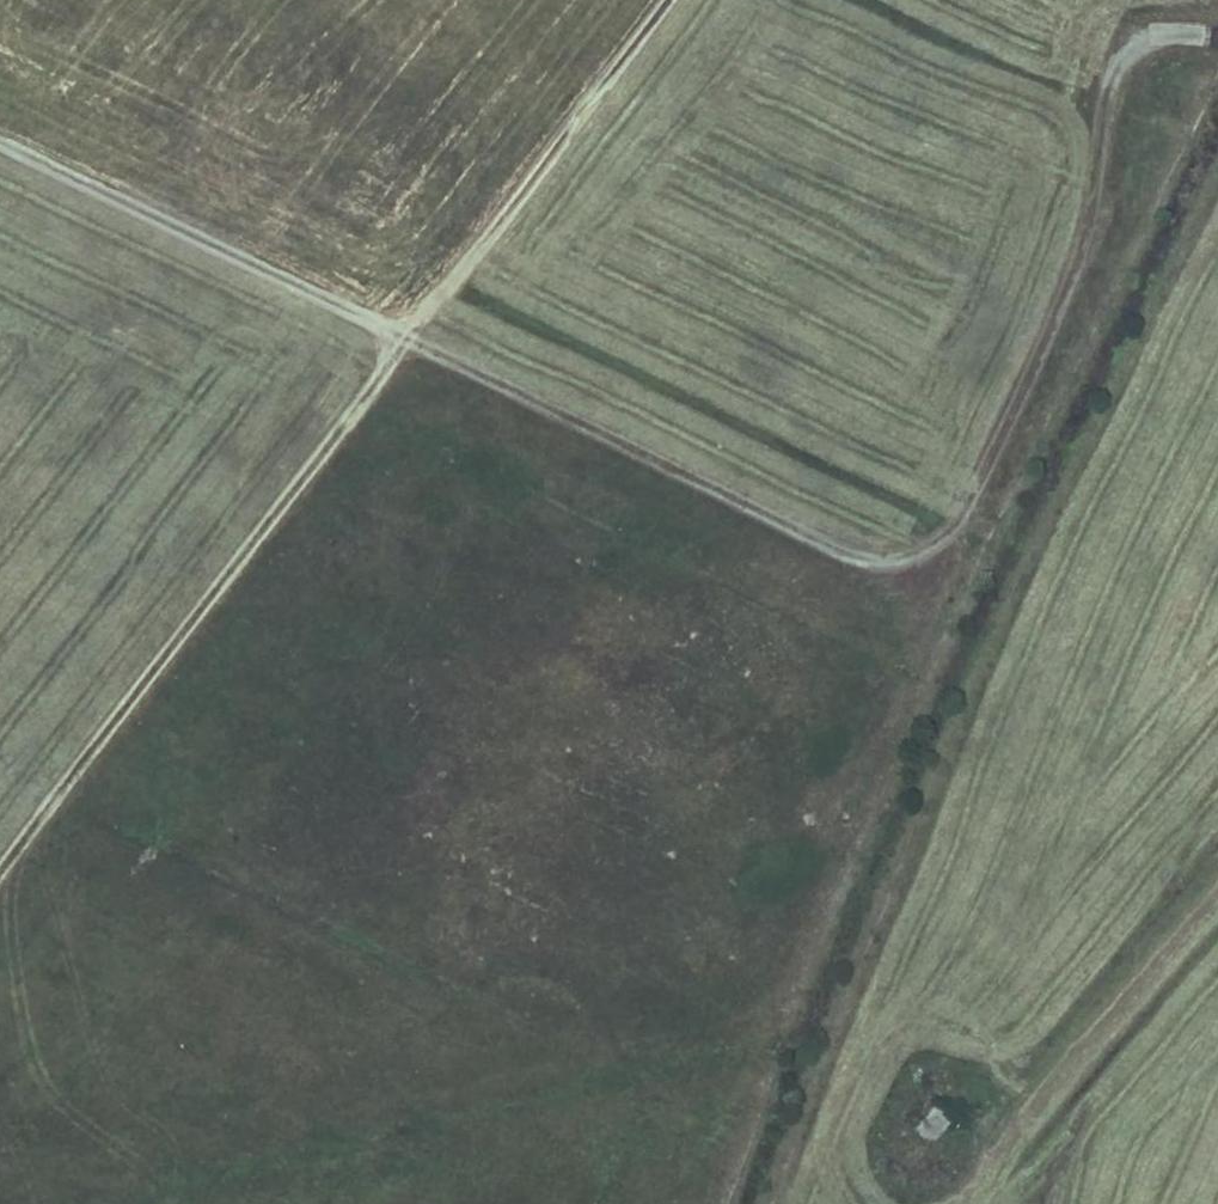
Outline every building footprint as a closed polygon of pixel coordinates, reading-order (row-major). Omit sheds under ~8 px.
[(939,1140),(953,1119),(939,1109),(925,1129),(939,1140)]
